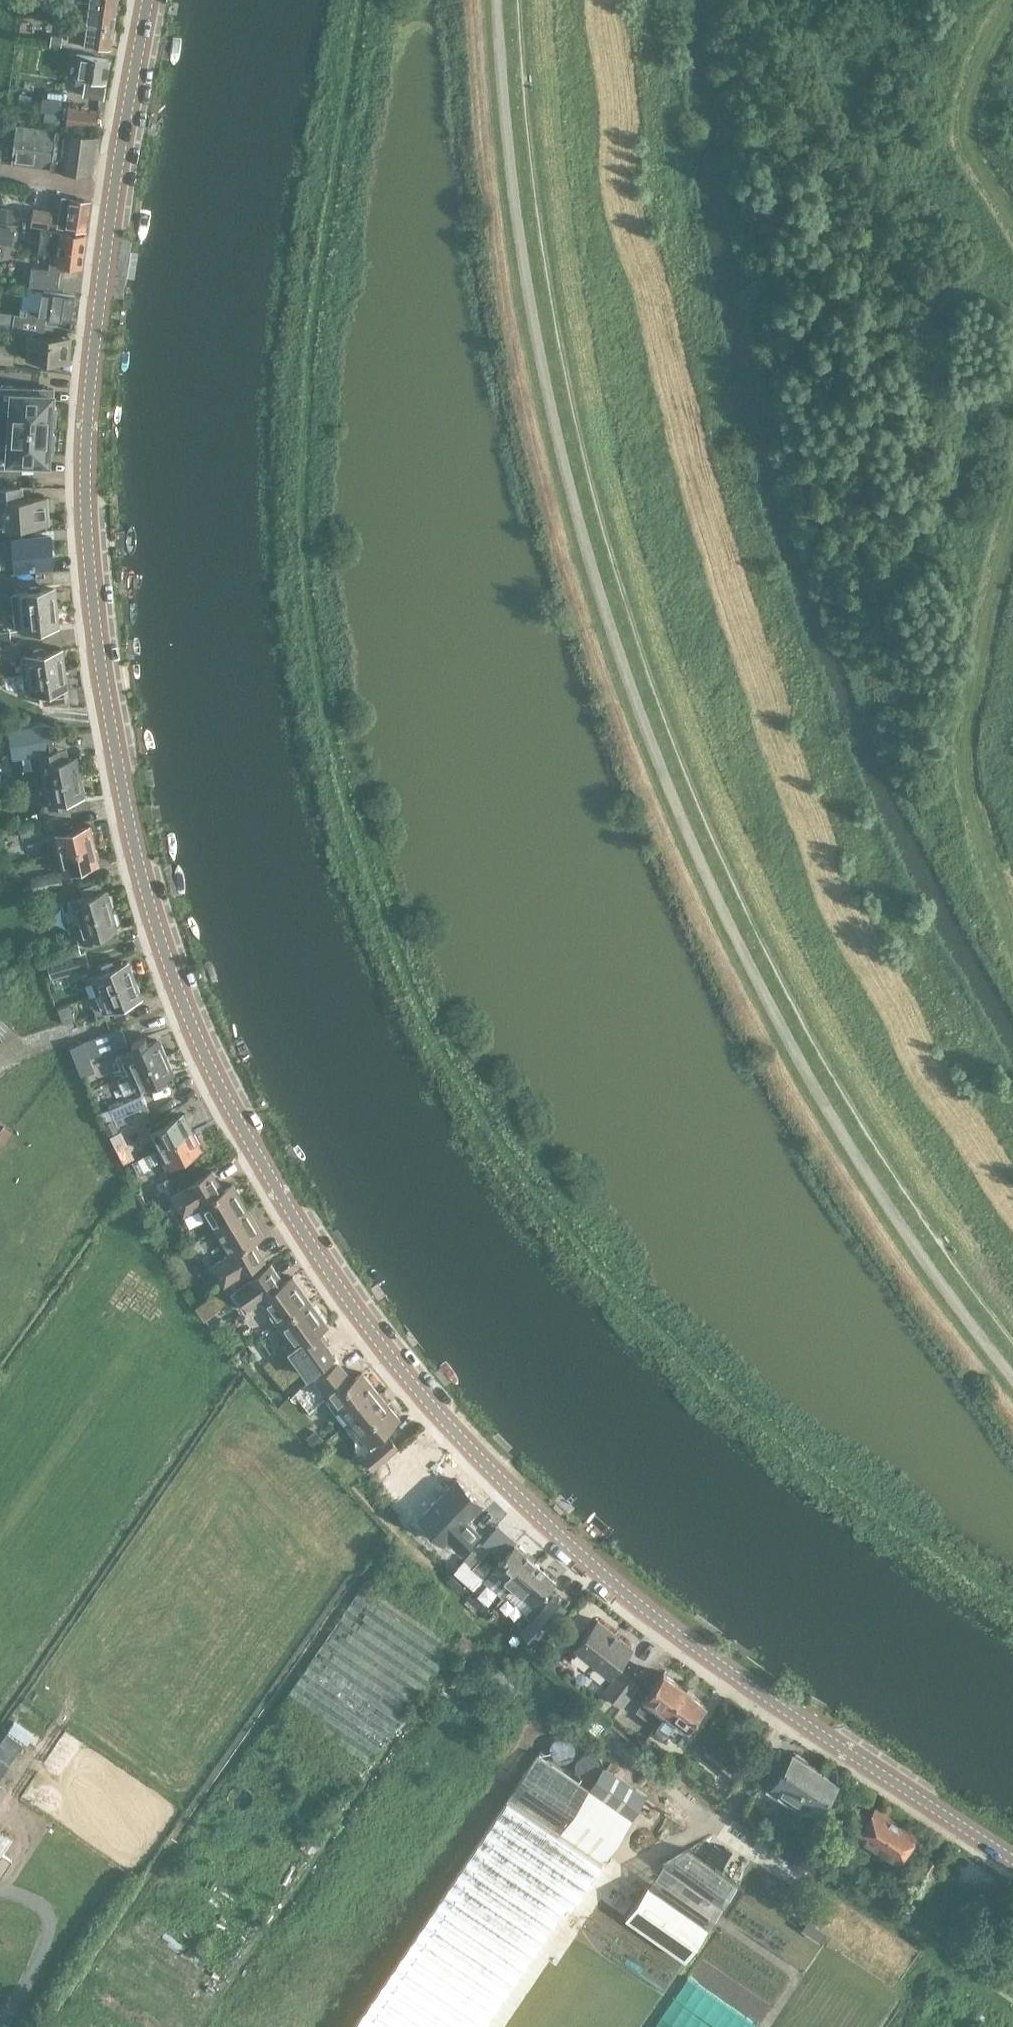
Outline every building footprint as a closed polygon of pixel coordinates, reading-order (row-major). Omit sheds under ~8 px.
[(116,7),(90,3),(87,22),(113,26),(116,7)] [(113,26),(87,22),(86,32),(74,31),(72,41),(110,47),(113,26)] [(64,35),(46,33),(44,44),(62,47),(64,35)] [(104,97),(110,58),(80,53),(75,84),(85,86),(84,94),(104,97)] [(68,106),(66,124),(96,128),(98,110),(81,108),(82,104),(75,103),(75,107),(68,106)] [(59,113),(45,111),(43,122),(58,124),(59,113)] [(92,173),(97,134),(18,124),(12,162),(92,173)] [(87,228),(91,200),(63,196),(61,213),(34,208),(32,223),(49,225),(49,223),(87,228)] [(23,226),(0,223),(0,245),(19,248),(23,226)] [(42,228),(39,250),(51,252),(49,268),(31,265),(29,284),(58,288),(60,270),(56,269),(57,262),(81,265),(85,235),(42,228)] [(42,290),(39,310),(27,307),(26,314),(14,312),(12,329),(44,333),(45,327),(46,321),(58,322),(59,315),(71,317),(74,294),(42,290)] [(26,359),(67,362),(69,336),(28,333),(26,359)] [(1,376),(3,363),(13,364),(15,346),(0,345),(0,375),(1,376)] [(52,402),(38,401),(38,393),(39,387),(0,384),(0,424),(50,427),(50,423),(54,423),(56,406),(51,406),(52,402)] [(50,427),(0,424),(0,464),(33,466),(34,460),(34,452),(48,453),(48,449),(53,449),(54,432),(49,432),(50,427)] [(0,485),(0,526),(7,526),(49,523),(46,496),(22,498),(21,485),(0,485)] [(16,565),(51,562),(48,534),(14,537),(16,565)] [(0,574),(0,588),(26,586),(25,572),(0,574)] [(14,590),(16,609),(55,605),(53,586),(14,590)] [(55,605),(16,609),(18,628),(57,624),(55,605)] [(21,656),(19,641),(12,642),(11,630),(0,631),(0,659),(21,656)] [(22,653),(24,672),(63,667),(61,648),(22,653)] [(63,667),(24,672),(3,675),(4,686),(27,690),(66,685),(63,667)] [(59,748),(50,750),(46,722),(10,727),(15,757),(36,753),(42,782),(80,775),(76,756),(60,758),(59,748)] [(80,775),(42,782),(42,783),(46,782),(50,803),(62,801),(63,808),(75,805),(74,796),(83,794),(80,775)] [(22,836),(43,831),(40,818),(20,823),(22,836)] [(55,832),(60,850),(94,842),(89,824),(55,832)] [(94,842),(60,850),(64,869),(98,861),(94,842)] [(80,886),(82,891),(68,895),(74,918),(111,908),(106,888),(94,891),(92,883),(80,886)] [(111,908),(74,918),(79,937),(39,947),(43,961),(62,956),(90,949),(87,939),(101,935),(100,932),(117,927),(111,908)] [(86,952),(47,962),(52,981),(64,977),(63,974),(90,967),(86,952)] [(92,979),(89,980),(94,993),(102,990),(136,978),(131,965),(129,966),(126,960),(95,971),(95,973),(91,974),(92,979)] [(102,990),(94,993),(100,1009),(102,1008),(103,1011),(117,1006),(119,1012),(134,1008),(131,1001),(140,997),(138,991),(140,990),(136,978),(102,990)] [(83,1041),(77,1043),(83,1060),(128,1045),(122,1027),(83,1041)] [(125,1052),(121,1054),(120,1054),(115,1056),(123,1074),(166,1054),(160,1041),(158,1042),(156,1037),(125,1051),(125,1052)] [(166,1054),(123,1074),(123,1075),(129,1073),(136,1088),(141,1086),(141,1087),(150,1083),(153,1090),(165,1084),(162,1078),(173,1073),(170,1067),(172,1066),(166,1054)] [(143,1093),(110,1108),(118,1124),(150,1109),(143,1093)] [(148,1123),(160,1146),(190,1131),(182,1113),(169,1120),(166,1115),(148,1123)] [(109,1132),(115,1145),(128,1140),(122,1126),(109,1132)] [(190,1131),(160,1146),(168,1163),(199,1148),(190,1131)] [(199,1204),(214,1228),(248,1209),(232,1182),(217,1191),(206,1172),(171,1193),(183,1213),(199,1204)] [(142,1204),(146,1209),(157,1203),(153,1197),(142,1204)] [(248,1209),(214,1228),(229,1254),(212,1263),(224,1283),(259,1263),(248,1244),(263,1235),(248,1209)] [(262,1301),(278,1322),(309,1299),(291,1275),(281,1283),(267,1266),(233,1292),(248,1312),(262,1301)] [(218,1306),(210,1295),(198,1304),(205,1315),(218,1306)] [(327,1322),(309,1299),(278,1322),(298,1348),(293,1352),(289,1347),(260,1369),(283,1399),(311,1378),(309,1375),(334,1356),(316,1331),(327,1322)] [(331,1397),(350,1419),(380,1394),(361,1371),(352,1379),(338,1361),(315,1380),(330,1398),(331,1397)] [(380,1394),(350,1419),(369,1443),(399,1418),(380,1394)] [(313,1425),(304,1432),(314,1443),(322,1435),(313,1425)] [(397,1445),(389,1435),(364,1455),(373,1465),(397,1445)] [(481,1503),(457,1478),(421,1514),(419,1516),(443,1541),(448,1536),(461,1550),(479,1532),(466,1518),(481,1503)] [(490,1546),(473,1565),(486,1576),(493,1568),(513,1586),(536,1561),(515,1543),(506,1553),(502,1557),(490,1546)] [(513,1586),(507,1593),(529,1612),(527,1614),(538,1624),(531,1632),(542,1642),(566,1616),(557,1607),(556,1608),(543,1595),(556,1581),(536,1561),(513,1586)] [(380,1753),(450,1641),(389,1603),(385,1609),(357,1592),(295,1690),(317,1704),(321,1697),(335,1705),(338,1700),(354,1710),(342,1729),(380,1753)] [(632,1647),(597,1620),(575,1648),(610,1676),(632,1647)] [(640,1682),(622,1668),(604,1691),(622,1705),(640,1682)] [(659,1722),(685,1688),(664,1672),(649,1693),(646,1691),(636,1705),(659,1722)] [(706,1703),(685,1688),(659,1722),(668,1729),(677,1717),(689,1726),(706,1703)] [(0,1739),(0,1777),(25,1738),(8,1727),(0,1739)] [(726,1780),(744,1763),(719,1737),(701,1754),(726,1780)] [(352,2026),(483,2026),(506,1992),(581,1880),(588,1885),(604,1861),(633,1818),(537,1753),(508,1796),(506,1798),(391,1968),(352,2026)] [(773,1784),(795,1798),(814,1768),(806,1763),(807,1760),(796,1753),(794,1755),(792,1754),(773,1784)] [(814,1768),(795,1798),(818,1812),(837,1782),(834,1781),(836,1779),(825,1772),(823,1774),(814,1768)] [(849,1829),(878,1848),(898,1820),(877,1806),(870,1816),(861,1810),(849,1829)] [(918,1833),(898,1820),(878,1848),(899,1862),(918,1833)] [(12,1834),(0,1829),(0,1849),(5,1851),(12,1834)] [(737,1881),(687,1848),(664,1862),(650,1884),(708,1922),(709,1923),(723,1902),(737,1881)] [(708,1922),(650,1884),(627,1917),(684,1957),(706,1925),(708,1922)]
